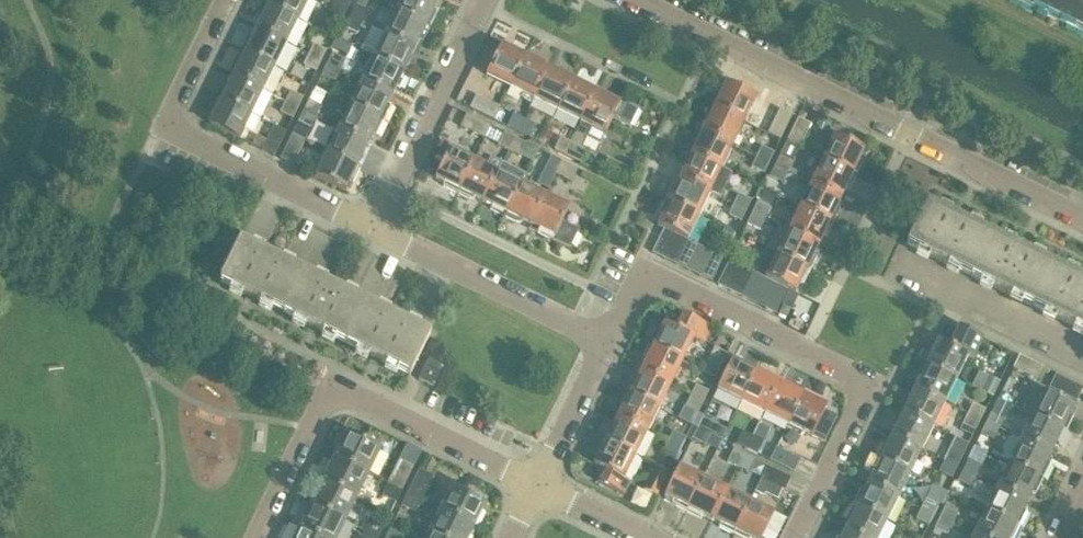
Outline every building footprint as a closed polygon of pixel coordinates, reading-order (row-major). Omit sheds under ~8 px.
[(266,5),(297,20),(307,0),(268,0),(266,5)] [(332,8),(344,13),(349,4),(342,0),(336,0),(332,8)] [(430,26),(437,12),(434,11),(439,1),(436,0),(390,0),(387,6),(397,11),(397,10),(430,26)] [(1082,34),(1082,0),(1013,0),(1082,34)] [(286,44),(297,20),(266,5),(258,20),(261,21),(257,30),(286,44)] [(362,22),(367,12),(355,6),(350,16),(362,22)] [(339,24),(344,13),(332,8),(327,19),(339,24)] [(385,34),(416,49),(420,40),(423,42),(430,26),(397,10),(397,11),(385,34)] [(356,33),(362,22),(350,16),(344,27),(356,33)] [(286,44),(257,30),(253,39),(250,37),(243,52),(274,67),(286,44)] [(407,74),(414,60),(411,58),(416,49),(385,34),(374,57),(407,74)] [(321,61),(326,51),(314,45),(308,55),(321,61)] [(511,50),(501,45),(486,75),(510,87),(526,54),(512,47),(511,50)] [(263,92),(274,67),(243,52),(235,67),(238,68),(234,77),(263,92)] [(339,70),(345,60),(332,54),(327,64),(339,70)] [(533,99),(548,68),(540,64),(542,62),(526,54),(510,87),(522,93),(519,98),(530,104),(533,98),(533,99)] [(315,72),(321,61),(308,55),(303,66),(315,72)] [(399,89),(407,74),(374,57),(362,81),(392,96),(396,88),(399,89)] [(334,80),(339,70),(327,64),(322,74),(334,80)] [(558,73),(548,68),(533,99),(557,110),(573,77),(559,70),(558,73)] [(263,92),(234,77),(230,86),(227,85),(219,100),(251,115),(263,92)] [(581,122),(595,92),(587,88),(589,85),(573,77),(557,110),(581,122)] [(384,121),(391,107),(388,105),(392,96),(362,81),(351,105),(384,121)] [(756,98),(726,83),(721,93),(718,91),(711,106),(744,122),(756,98)] [(297,109),(302,98),(290,92),(285,103),(297,109)] [(605,97),(595,92),(581,122),(575,133),(598,145),(604,133),(605,134),(613,120),(630,128),(639,110),(606,94),(605,97)] [(494,120),(500,108),(476,96),(470,108),(494,120)] [(239,139),(251,115),(219,100),(212,114),(215,116),(211,125),(239,139)] [(316,118),(321,107),(309,101),(304,112),(316,118)] [(292,119),(297,109),(285,103),(280,113),(292,119)] [(376,136),(384,121),(351,105),(339,129),(369,144),(373,135),(376,136)] [(733,146),(744,122),(711,106),(704,121),(707,122),(702,132),(733,146)] [(780,140),(792,116),(779,109),(767,133),(780,140)] [(311,128),(316,118),(304,112),(299,122),(311,128)] [(485,139),(491,126),(467,114),(461,127),(485,139)] [(517,132),(523,120),(513,115),(507,127),(517,132)] [(799,149),(811,124),(798,118),(786,143),(799,149)] [(528,137),(534,125),(523,120),(517,132),(528,137)] [(311,128),(299,122),(292,135),(305,141),(311,128)] [(274,156),(286,132),(273,126),(262,150),(274,156)] [(360,168),(367,154),(365,152),(369,144),(339,129),(327,152),(360,168)] [(733,146),(702,132),(698,140),(695,139),(688,154),(721,170),(722,169),(733,146)] [(508,150),(514,138),(504,133),(498,145),(508,150)] [(293,165),(305,141),(292,135),(280,159),(293,165)] [(856,176),(863,161),(860,160),(864,151),(834,136),(823,160),(856,176)] [(564,155),(570,142),(560,137),(554,150),(564,155)] [(518,155),(525,143),(514,138),(508,150),(518,155)] [(579,162),(586,150),(570,142),(564,155),(579,162)] [(769,164),(774,153),(762,147),(756,158),(769,164)] [(443,186),(458,194),(474,161),(450,149),(435,179),(444,183),(443,186)] [(353,184),(360,168),(327,152),(315,177),(345,191),(350,182),(353,184)] [(721,170),(688,154),(681,169),(684,170),(680,179),(710,194),(719,199),(731,173),(722,169),(721,170)] [(555,174),(561,161),(551,156),(545,169),(555,174)] [(787,173),(793,162),(780,156),(774,167),(787,173)] [(485,166),(474,161),(458,194),(472,201),(474,198),(482,202),(502,164),(489,158),(485,166)] [(764,174),(769,164),(756,158),(751,168),(764,174)] [(848,191),(856,176),(823,160),(811,184),(841,199),(845,190),(848,191)] [(571,182),(577,169),(561,161),(555,174),(571,182)] [(490,210),(505,217),(521,184),(525,175),(502,164),(482,202),(491,207),(490,210)] [(782,183),(787,173),(774,167),(769,177),(782,183)] [(710,194),(680,179),(676,188),(673,186),(666,201),(699,217),(710,194)] [(521,221),(530,226),(545,196),(521,184),(505,217),(520,224),(521,221)] [(833,224),(840,209),(837,207),(841,199),(811,184),(799,208),(833,224)] [(746,211),(751,200),(738,194),(732,205),(746,211)] [(570,249),(579,231),(562,222),(569,208),(545,196),(530,226),(539,230),(537,233),(570,249)] [(687,241),(699,217),(666,201),(658,216),(661,217),(657,227),(663,230),(675,236),(686,241),(686,240),(687,241)] [(764,220),(770,209),(757,203),(751,214),(764,220)] [(741,222),(746,211),(732,205),(728,215),(741,222)] [(926,205),(907,246),(1082,330),(1082,279),(926,205)] [(825,238),(833,224),(799,208),(788,232),(818,246),(822,237),(825,238)] [(760,230),(764,220),(751,214),(747,224),(760,230)] [(809,271),(817,256),(814,255),(818,246),(788,232),(778,226),(766,250),(809,271)] [(664,259),(675,236),(663,230),(652,253),(664,259)] [(686,241),(675,236),(664,259),(676,265),(687,241),(686,240),(686,241)] [(409,377),(430,335),(239,241),(218,283),(409,377)] [(687,271),(699,246),(687,241),(676,265),(687,271)] [(699,276),(711,252),(699,246),(687,271),(699,276)] [(802,286),(809,271),(766,250),(755,274),(765,279),(776,285),(788,291),(795,294),(799,284),(802,286)] [(711,282),(723,258),(711,252),(699,276),(711,282)] [(729,291),(740,267),(729,261),(717,285),(729,291)] [(741,297),(752,273),(740,267),(729,291),(741,297)] [(753,303),(765,279),(755,274),(752,273),(741,297),(753,303)] [(764,308),(776,285),(765,279),(753,303),(764,308)] [(777,314),(778,313),(788,291),(776,285),(764,308),(777,314)] [(787,317),(790,311),(790,310),(783,306),(780,313),(787,317)] [(657,331),(649,346),(682,363),(694,339),(704,344),(711,329),(680,313),(673,328),(664,323),(660,333),(657,331)] [(930,349),(923,364),(956,380),(968,356),(973,359),(982,339),(959,328),(949,347),(937,341),(933,351),(930,349)] [(670,386),(682,363),(649,346),(642,361),(645,362),(640,372),(670,386)] [(715,379),(727,355),(714,348),(703,373),(715,379)] [(1019,356),(1013,368),(1037,380),(1043,368),(1019,356)] [(732,360),(717,390),(741,402),(757,369),(742,362),(741,365),(732,360)] [(433,388),(443,368),(428,361),(418,381),(433,388)] [(944,404),(956,380),(923,364),(915,379),(918,380),(914,390),(944,404)] [(757,369),(741,402),(764,413),(778,383),(771,379),(772,376),(757,369)] [(670,386),(640,372),(636,380),(633,378),(626,393),(659,410),(670,386)] [(978,372),(972,387),(978,390),(993,397),(994,397),(1001,382),(1000,382),(985,375),(978,372)] [(778,383),(764,413),(788,425),(804,392),(790,385),(788,388),(778,383)] [(704,403),(709,392),(696,386),(691,396),(704,403)] [(1033,388),(1022,412),(1032,416),(1065,433),(1072,418),(1069,417),(1074,407),(1043,393),(1033,388)] [(944,404),(914,390),(910,398),(907,397),(899,412),(933,428),(944,404)] [(804,392),(788,425),(823,443),(836,417),(825,411),(827,407),(818,403),(819,400),(804,392)] [(647,433),(659,410),(626,393),(619,408),(621,409),(617,418),(647,433)] [(698,413),(704,403),(691,396),(686,407),(698,413)] [(980,421),(985,411),(973,405),(968,415),(980,421)] [(684,407),(678,419),(697,428),(703,416),(684,407)] [(931,456),(936,447),(926,442),(933,428),(899,412),(892,426),(895,428),(891,437),(921,452),(922,450),(931,456)] [(999,430),(1004,420),(992,414),(986,424),(999,430)] [(975,431),(980,421),(968,415),(963,425),(975,431)] [(1032,416),(1020,441),(1050,456),(1055,446),(1058,448),(1065,433),(1032,416)] [(647,433),(617,418),(613,427),(610,425),(602,441),(635,457),(647,433)] [(710,435),(716,424),(703,418),(698,429),(710,435)] [(994,440),(999,430),(986,424),(981,434),(994,440)] [(705,445),(710,435),(698,429),(693,439),(705,445)] [(680,450),(686,438),(673,432),(668,443),(680,450)] [(746,449),(753,436),(743,432),(737,444),(746,449)] [(368,474),(380,450),(347,434),(335,458),(368,474)] [(758,455),(764,442),(753,436),(746,449),(758,455)] [(921,452),(891,437),(887,445),(884,444),(876,459),(910,475),(921,452)] [(623,496),(630,483),(624,480),(635,457),(602,441),(595,455),(598,456),(593,466),(603,470),(597,482),(623,496)] [(1020,441),(1009,464),(1042,481),(1049,465),(1046,464),(1050,456),(1020,441)] [(676,460),(680,450),(668,443),(663,453),(676,460)] [(400,460),(388,484),(402,491),(414,467),(421,452),(422,451),(408,444),(408,445),(400,460)] [(795,473),(800,462),(801,460),(777,448),(771,461),(795,473)] [(737,467),(743,455),(734,450),(728,463),(737,467)] [(956,469),(962,458),(950,452),(944,463),(956,469)] [(749,473),(755,461),(743,455),(737,467),(749,473)] [(356,498),(368,474),(335,458),(324,482),(356,498)] [(898,498),(910,475),(876,459),(869,473),(872,475),(868,484),(898,498)] [(976,478),(981,466),(969,460),(963,471),(976,478)] [(952,478),(956,469),(944,463),(940,472),(952,478)] [(1009,464),(997,488),(1027,503),(1032,494),(1035,495),(1042,481),(1009,464)] [(657,497),(669,473),(656,466),(644,491),(657,497)] [(687,512),(703,479),(679,467),(664,497),(674,501),(672,504),(687,512)] [(786,491),(792,479),(768,467),(761,480),(786,491)] [(423,501),(434,477),(419,470),(408,494),(423,501)] [(971,487),(976,478),(963,471),(958,481),(971,487)] [(469,475),(464,486),(476,492),(481,480),(469,475)] [(711,520),(726,490),(703,479),(687,512),(702,519),(703,516),(711,520)] [(776,488),(763,481),(758,492),(771,499),(776,488)] [(345,521),(356,498),(324,482),(312,505),(345,521)] [(388,484),(382,496),(396,503),(402,491),(388,484)] [(898,498),(868,484),(864,493),(861,491),(853,507),(886,523),(898,498)] [(474,526),(486,502),(453,486),(441,510),(474,526)] [(997,488),(985,512),(1019,528),(1026,513),(1023,511),(1027,503),(997,488)] [(734,535),(750,502),(726,490),(711,520),(721,525),(719,528),(734,535)] [(417,513),(423,501),(408,494),(402,506),(417,513)] [(934,515),(939,505),(926,499),(921,509),(934,515)] [(775,514),(750,502),(734,535),(740,537),(763,537),(775,514)] [(345,521),(312,505),(301,529),(320,537),(337,537),(345,521)] [(886,523),(853,507),(846,521),(849,522),(845,532),(857,537),(879,537),(886,523)] [(952,524),(957,514),(945,508),(940,518),(952,524)] [(929,526),(934,515),(921,509),(916,520),(929,526)] [(474,526),(441,510),(430,534),(439,537),(468,537),(474,526)] [(974,535),(979,537),(1014,537),(1019,528),(985,512),(974,535)] [(947,535),(952,524),(940,518),(935,529),(947,535)] [(379,537),(384,527),(371,520),(366,532),(379,537)] [(301,529),(296,537),(320,537),(301,529)] [(386,537),(403,537),(404,536),(390,530),(386,537)]
